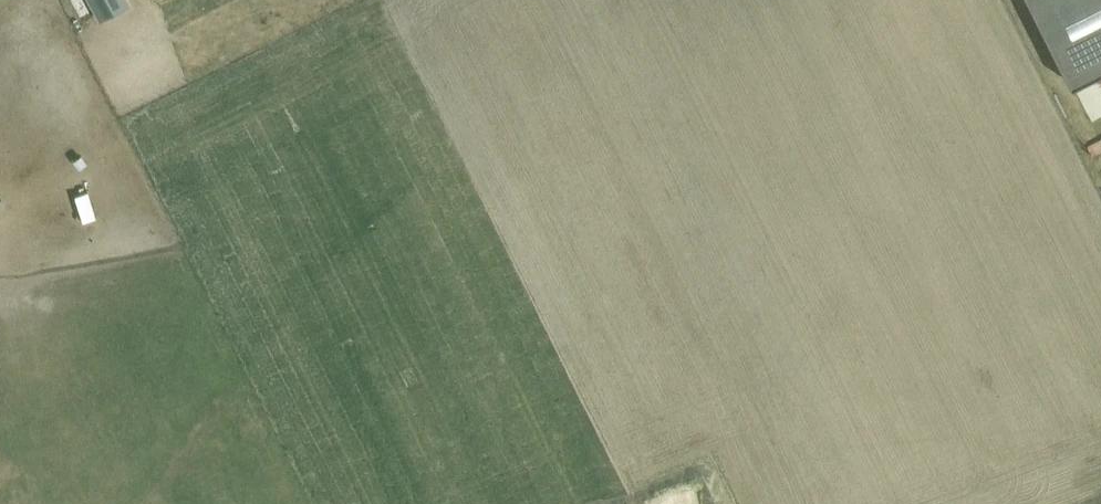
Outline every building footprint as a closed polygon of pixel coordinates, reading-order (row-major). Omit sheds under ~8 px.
[(101,17),(132,0),(92,0),(101,17)] [(1071,84),(1100,69),(1100,0),(1029,0),(1071,84)]
